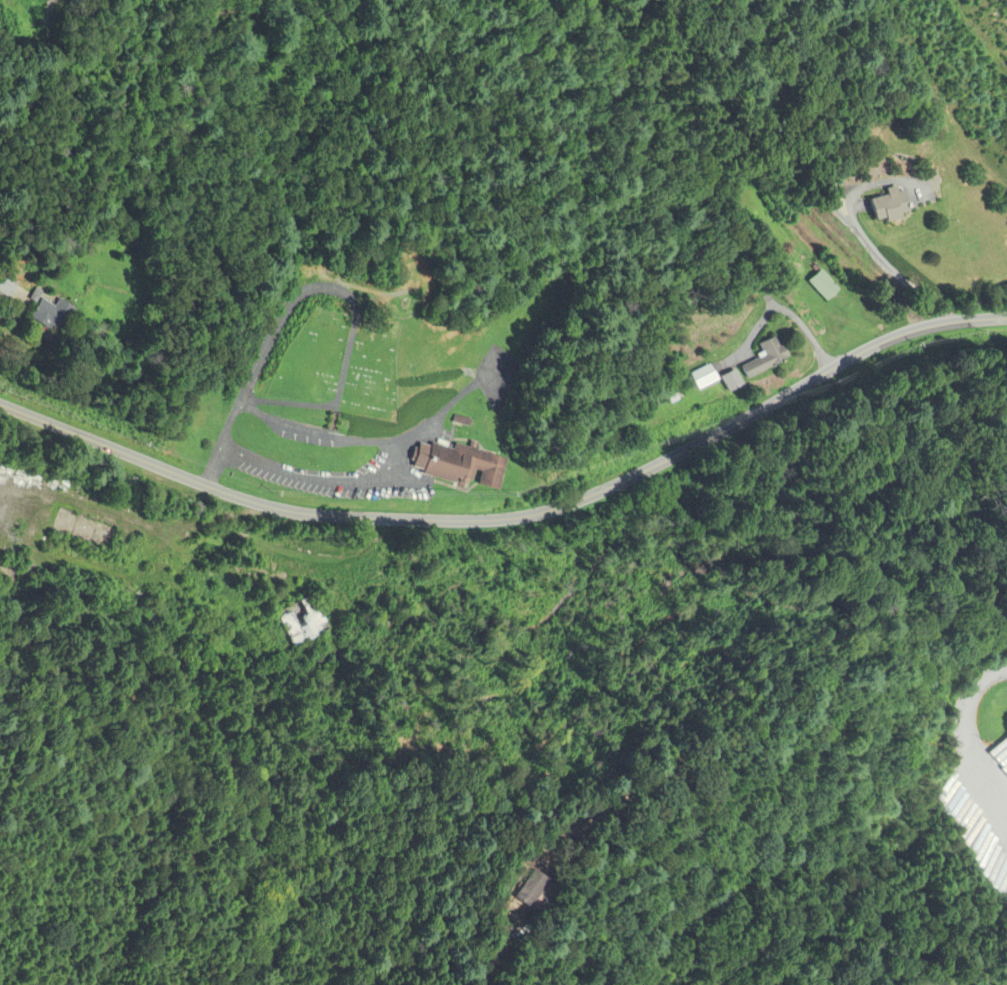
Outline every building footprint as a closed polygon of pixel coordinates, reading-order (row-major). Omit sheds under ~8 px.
[(876,200),(881,223),(918,215),(911,185),(895,189),(897,195),(876,200)] [(18,299),(27,281),(4,270),(0,279),(0,290),(18,299)] [(808,283),(828,303),(840,290),(821,270),(808,283)] [(84,308),(66,299),(62,306),(49,299),(39,318),(70,335),(84,308)] [(745,366),(752,380),(794,361),(783,336),(764,345),(769,356),(745,366)] [(137,374),(138,364),(114,361),(113,370),(137,374)] [(724,380),(714,363),(694,375),(704,392),(724,380)] [(427,469),(416,466),(422,442),(433,445),(434,442),(454,447),(455,442),(486,450),(495,453),(514,458),(506,490),(484,484),(488,470),(482,469),(477,485),(449,478),(448,480),(426,474),(427,469)] [(297,649),(333,633),(318,597),(282,612),(297,649)] [(520,899),(541,910),(556,880),(536,869),(520,899)]
